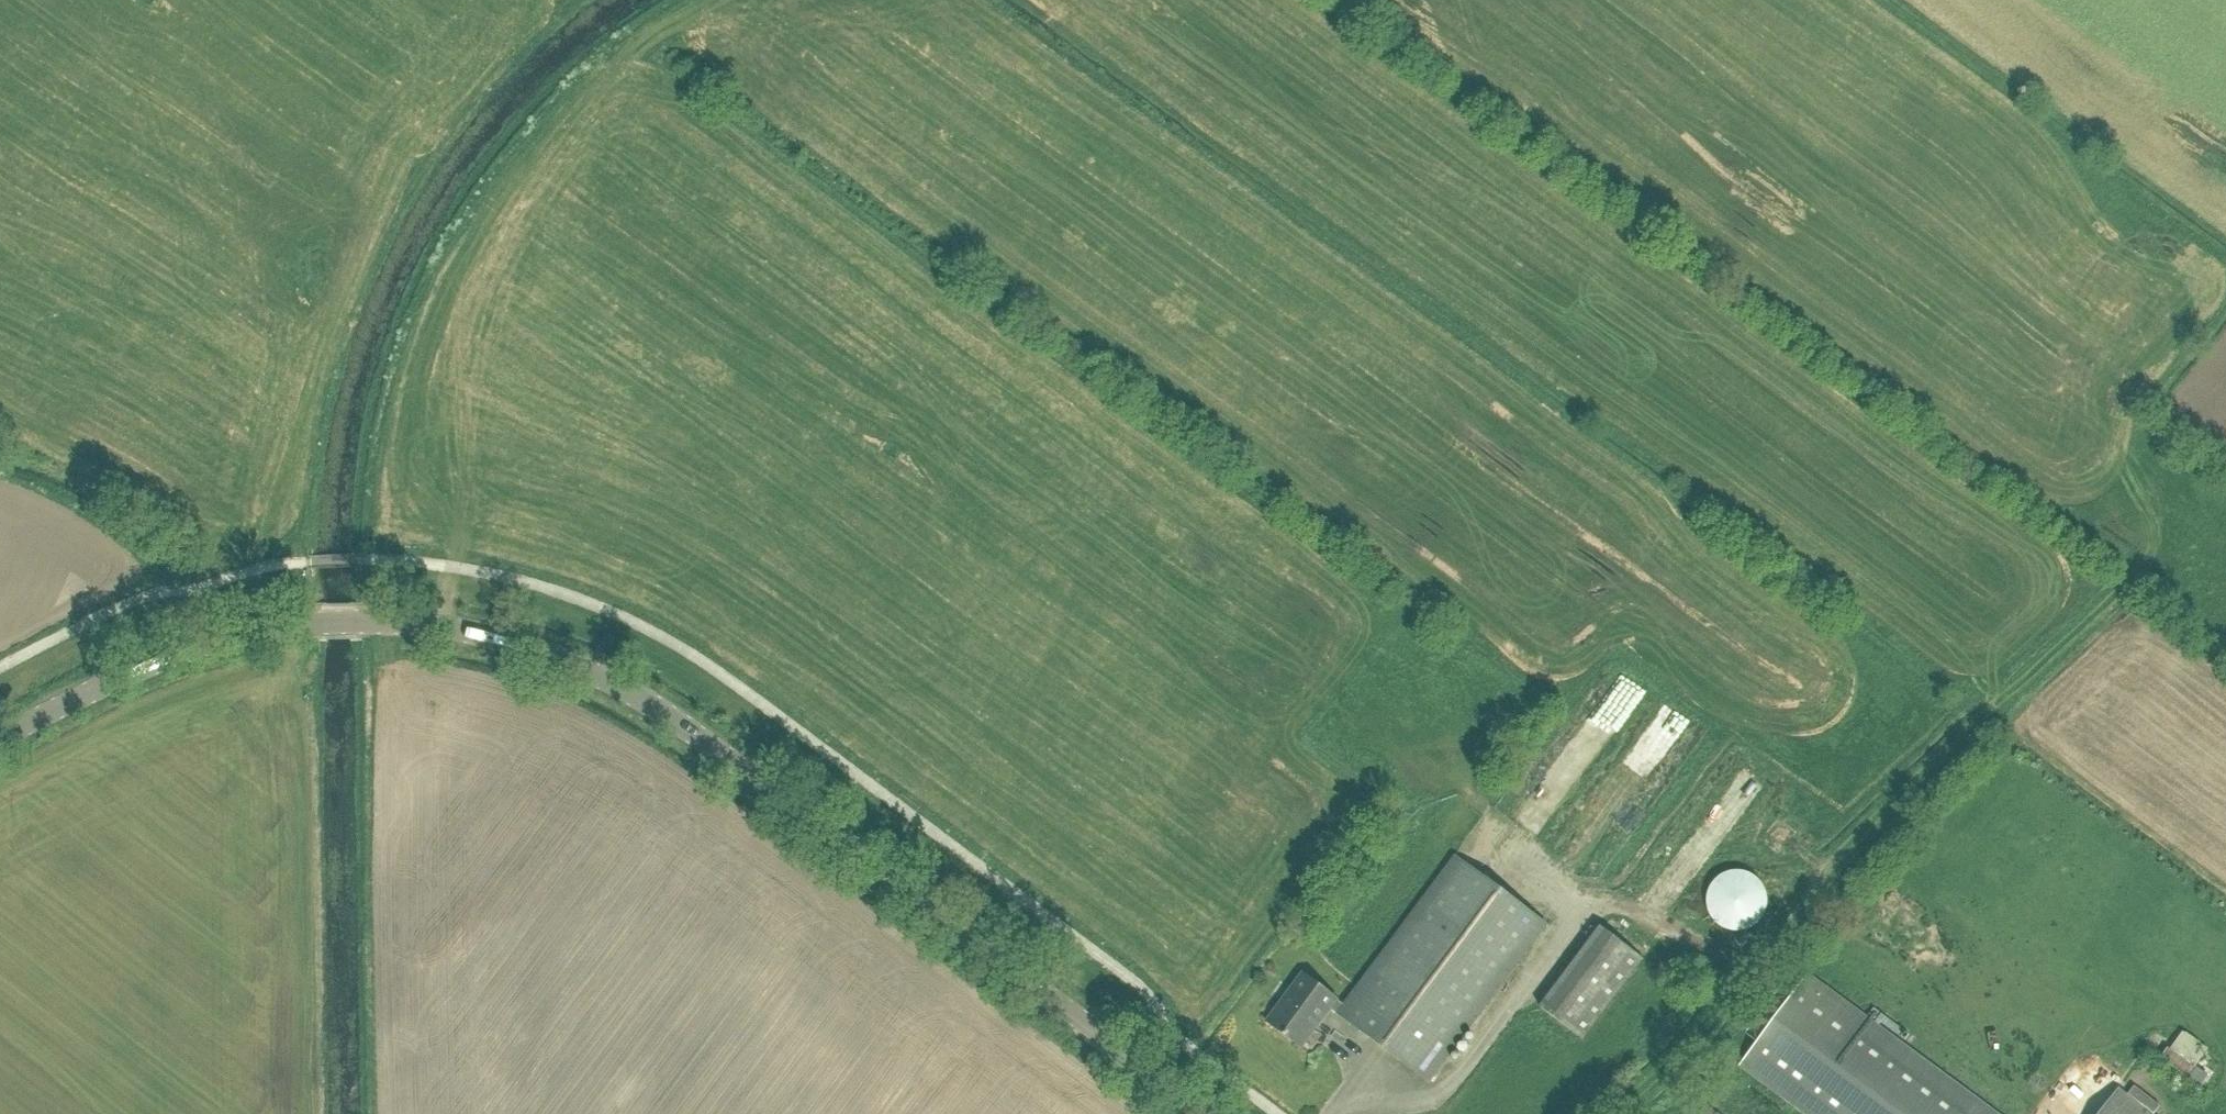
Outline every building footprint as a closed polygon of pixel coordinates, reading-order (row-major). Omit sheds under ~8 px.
[(1597,762),(1654,693),(1630,674),(1574,742),(1597,762)] [(1340,999),(1328,989),(1305,971),(1266,1022),(1302,1049),(1331,1010),(1429,1084),(1550,925),(1457,854),(1343,1004),(1339,1001),(1340,999)] [(1740,871),(1735,871),(1729,872),(1724,873),(1721,875),(1717,878),(1714,880),(1712,884),(1710,887),(1708,890),(1707,894),(1706,898),(1706,902),(1707,905),(1707,908),(1708,912),(1710,916),(1713,920),(1716,924),(1720,927),(1726,930),(1731,931),(1735,932),(1738,932),(1745,930),(1748,929),(1753,927),(1757,924),(1760,920),(1764,915),(1766,908),(1767,902),(1767,897),(1765,891),(1763,886),(1759,881),(1755,877),(1753,876),(1750,874),(1744,872),(1740,871)] [(1602,924),(1539,1006),(1580,1037),(1643,955),(1602,924)] [(1811,976),(1745,1065),(1810,1113),(1998,1113),(1811,976)] [(2082,1113),(2092,1113),(2115,1075),(2085,1057),(2059,1101),(2082,1113)] [(2118,1088),(2098,1113),(2152,1113),(2118,1088)]
